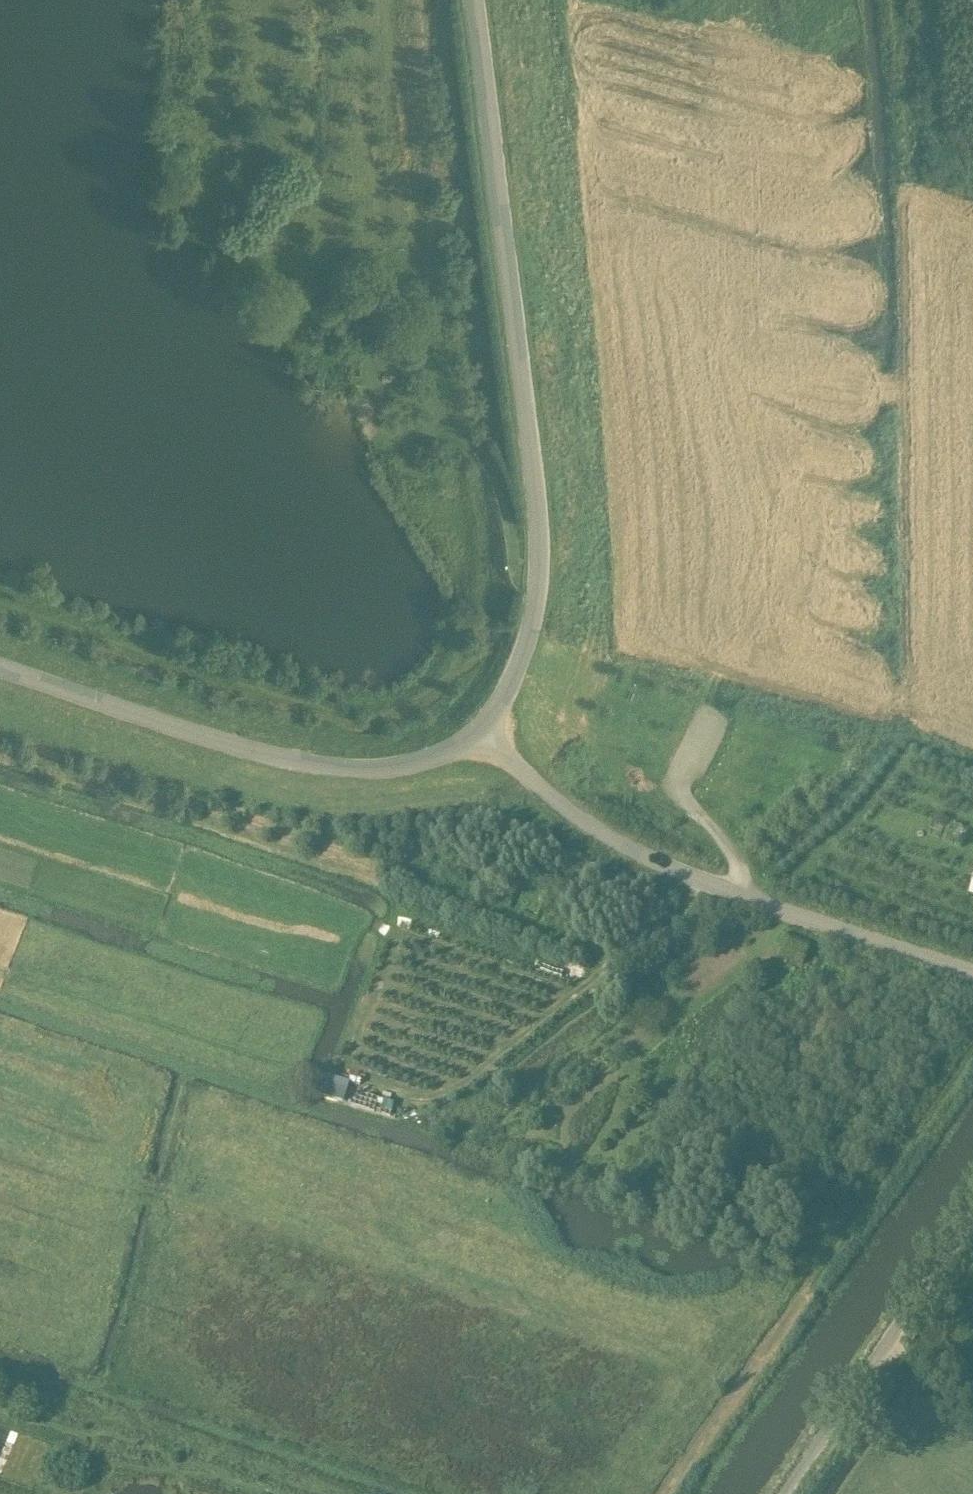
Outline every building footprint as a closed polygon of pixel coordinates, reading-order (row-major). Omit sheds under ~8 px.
[(343,1096),(347,1083),(326,1075),(322,1089),(343,1096)]
